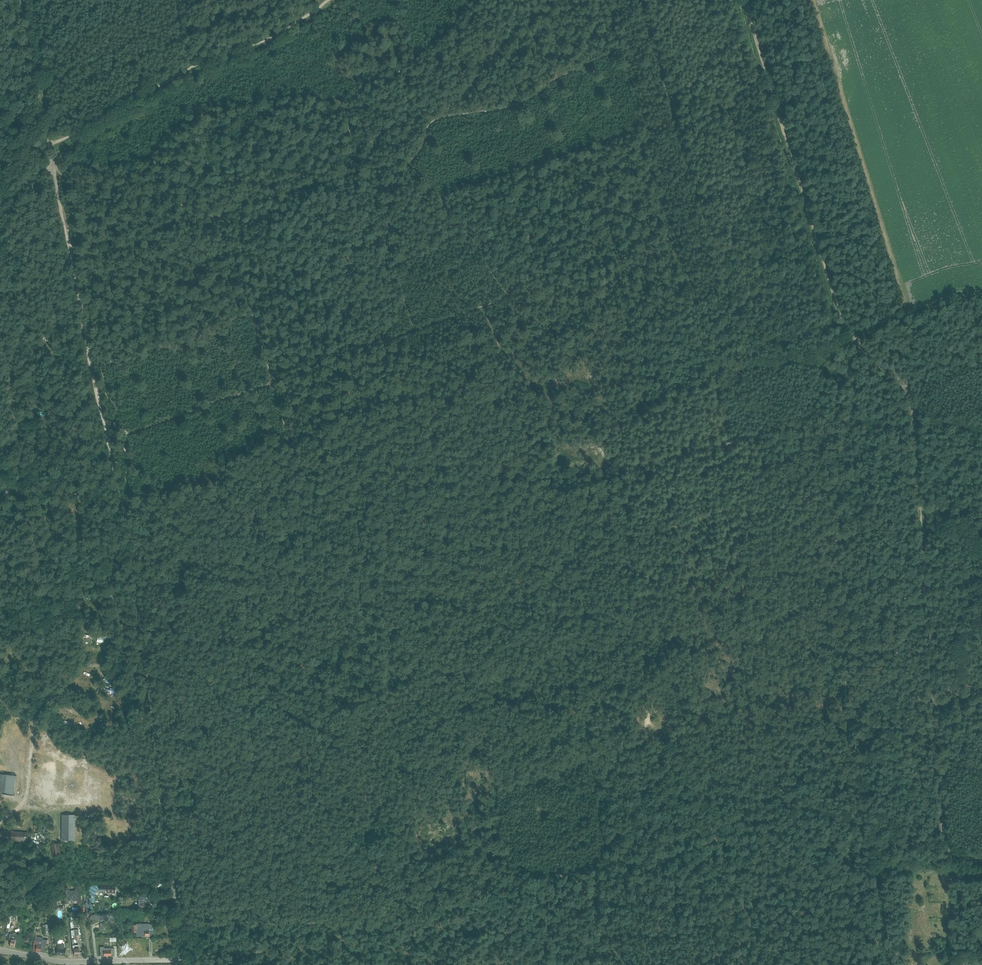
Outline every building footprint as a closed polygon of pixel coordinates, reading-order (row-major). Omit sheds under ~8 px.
[(0,774),(0,777),(0,794),(14,795),(16,776),(0,774)] [(74,815),(62,815),(62,841),(74,841),(74,815)] [(28,842),(28,833),(14,832),(14,831),(11,830),(11,831),(4,831),(4,830),(0,829),(0,830),(0,844),(4,845),(4,841),(28,842)] [(59,843),(51,845),(53,855),(61,854),(59,843)] [(93,885),(89,891),(95,895),(99,887),(94,884),(94,885),(93,885)] [(107,893),(115,893),(116,885),(100,885),(99,889),(100,889),(100,891),(107,891),(107,893)] [(68,901),(77,900),(76,890),(70,891),(70,890),(66,890),(67,898),(65,899),(65,904),(68,904),(68,901)] [(158,900),(158,897),(139,897),(139,903),(138,904),(138,908),(151,908),(151,902),(151,900),(158,900)] [(153,937),(152,930),(155,930),(154,927),(153,927),(153,924),(149,925),(149,923),(136,924),(136,925),(128,926),(129,933),(136,933),(136,937),(153,937)] [(71,930),(72,938),(73,938),(73,936),(74,936),(81,935),(80,929),(79,929),(79,928),(80,928),(80,924),(77,925),(78,928),(78,929),(71,930)] [(11,939),(10,947),(18,948),(20,935),(18,935),(19,933),(13,932),(13,934),(10,934),(9,939),(11,939)] [(33,951),(45,953),(47,943),(49,944),(49,940),(47,940),(43,940),(43,938),(36,937),(33,951)] [(57,955),(65,956),(66,949),(64,949),(64,945),(60,945),(58,945),(57,955)] [(100,956),(115,956),(114,948),(104,948),(104,947),(100,947),(100,956)]
